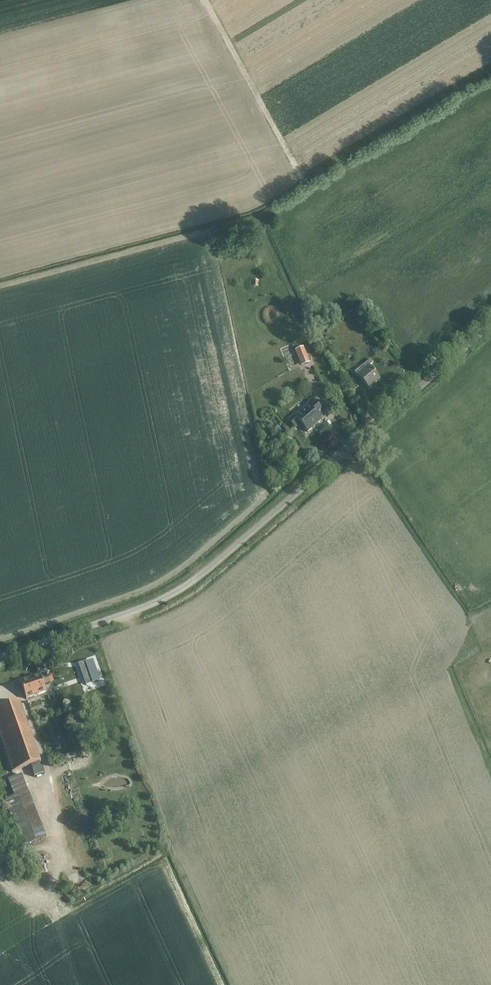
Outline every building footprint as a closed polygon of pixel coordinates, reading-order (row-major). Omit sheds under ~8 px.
[(303,346),(295,349),(298,358),(300,357),(303,363),(309,361),(308,358),(306,355),(303,346)] [(369,367),(373,363),(370,360),(354,373),(368,389),(380,379),(369,367)] [(319,417),(324,412),(312,398),(306,403),(308,404),(295,416),(294,414),(288,419),(295,427),(300,422),(307,431),(321,419),(319,417)] [(274,429),(279,435),(282,432),(277,427),(274,429)] [(85,662),(78,664),(84,681),(91,679),(92,683),(99,680),(92,661),(85,663),(85,662)] [(26,700),(46,692),(40,676),(20,684),(26,700)] [(40,762),(18,702),(0,708),(0,740),(11,772),(40,762)] [(35,842),(46,838),(29,790),(27,791),(21,775),(8,780),(14,796),(4,799),(21,846),(35,841),(35,842)]
